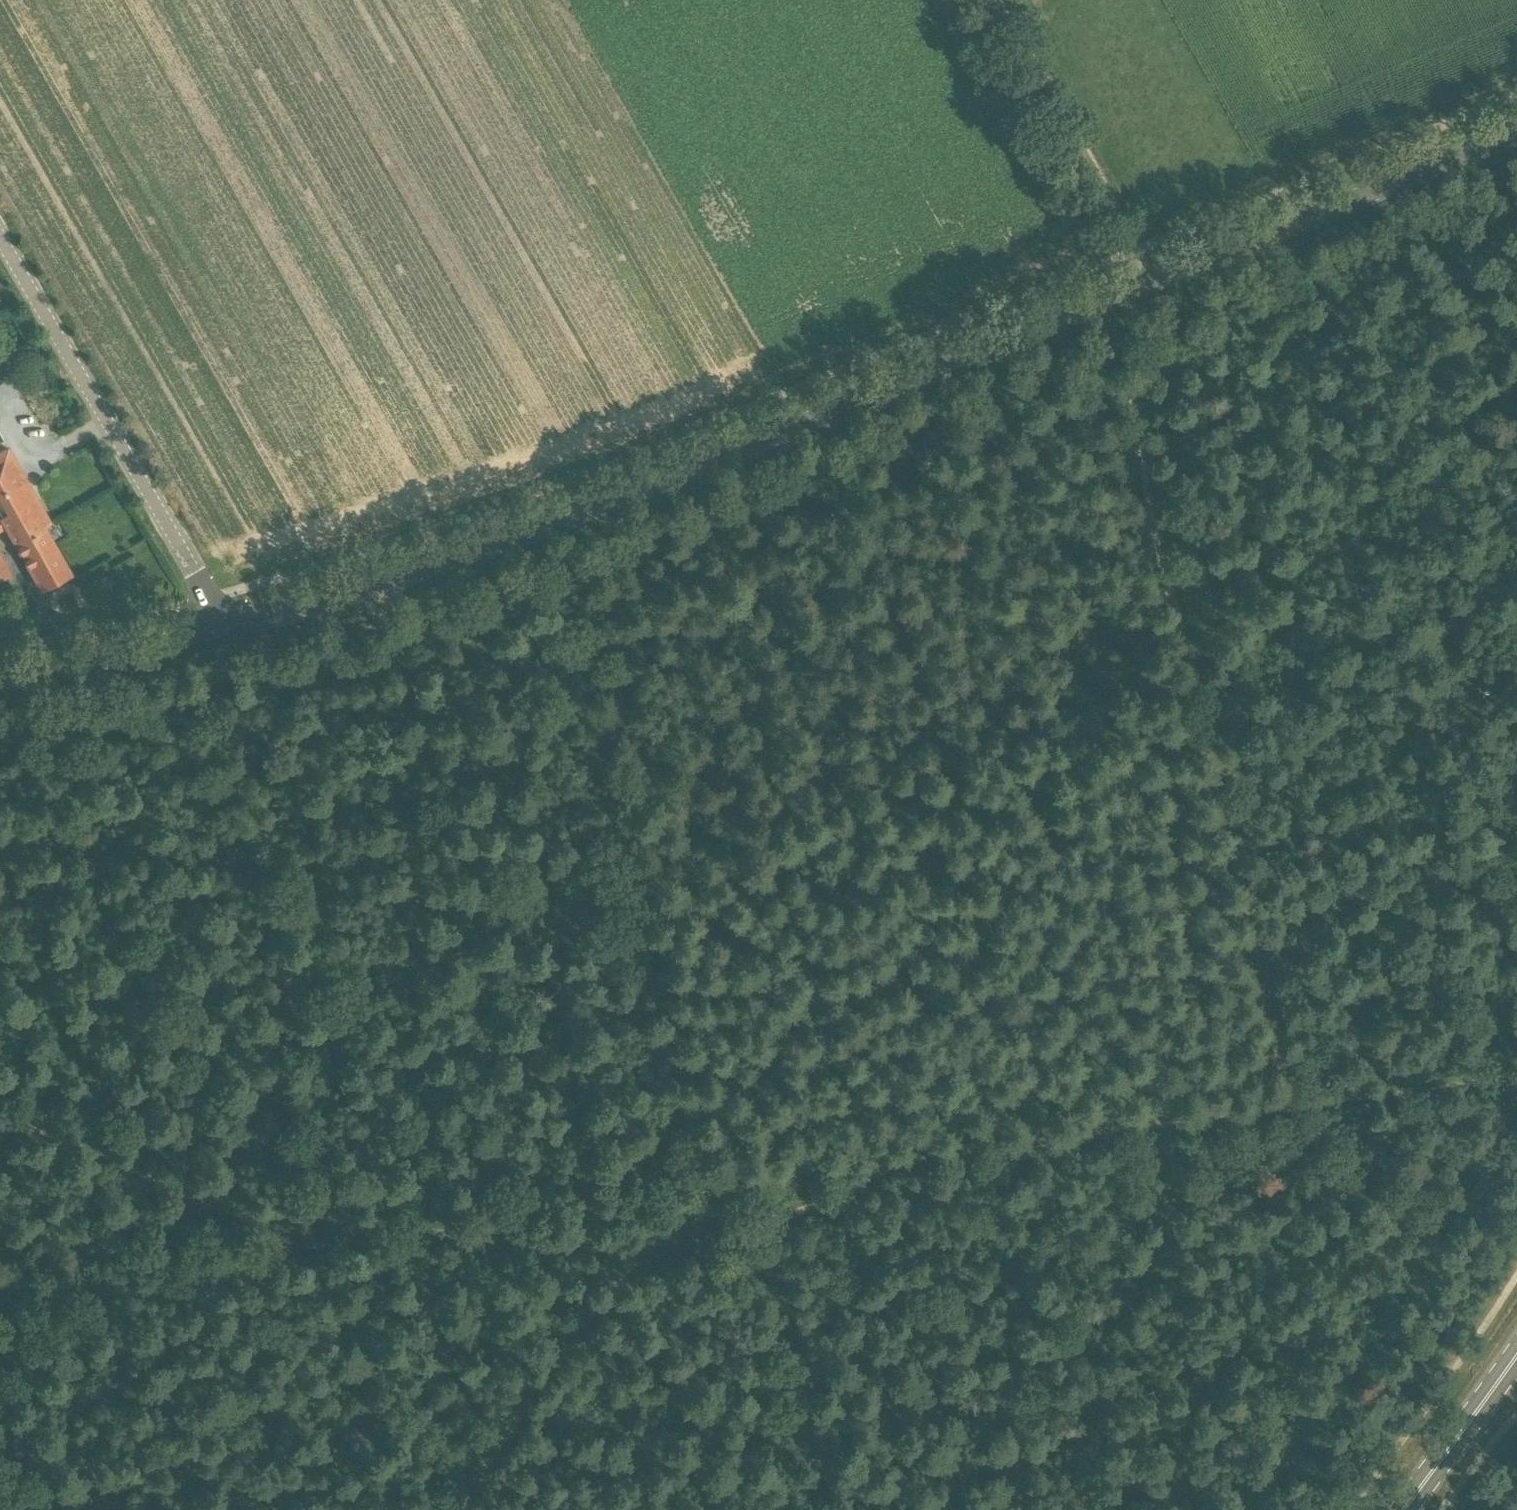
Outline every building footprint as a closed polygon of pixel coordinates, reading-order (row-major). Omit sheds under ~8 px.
[(8,528),(44,591),(72,576),(44,527),(51,523),(10,450),(0,455),(0,532),(8,528)] [(11,575),(0,556),(0,581),(11,575)]
